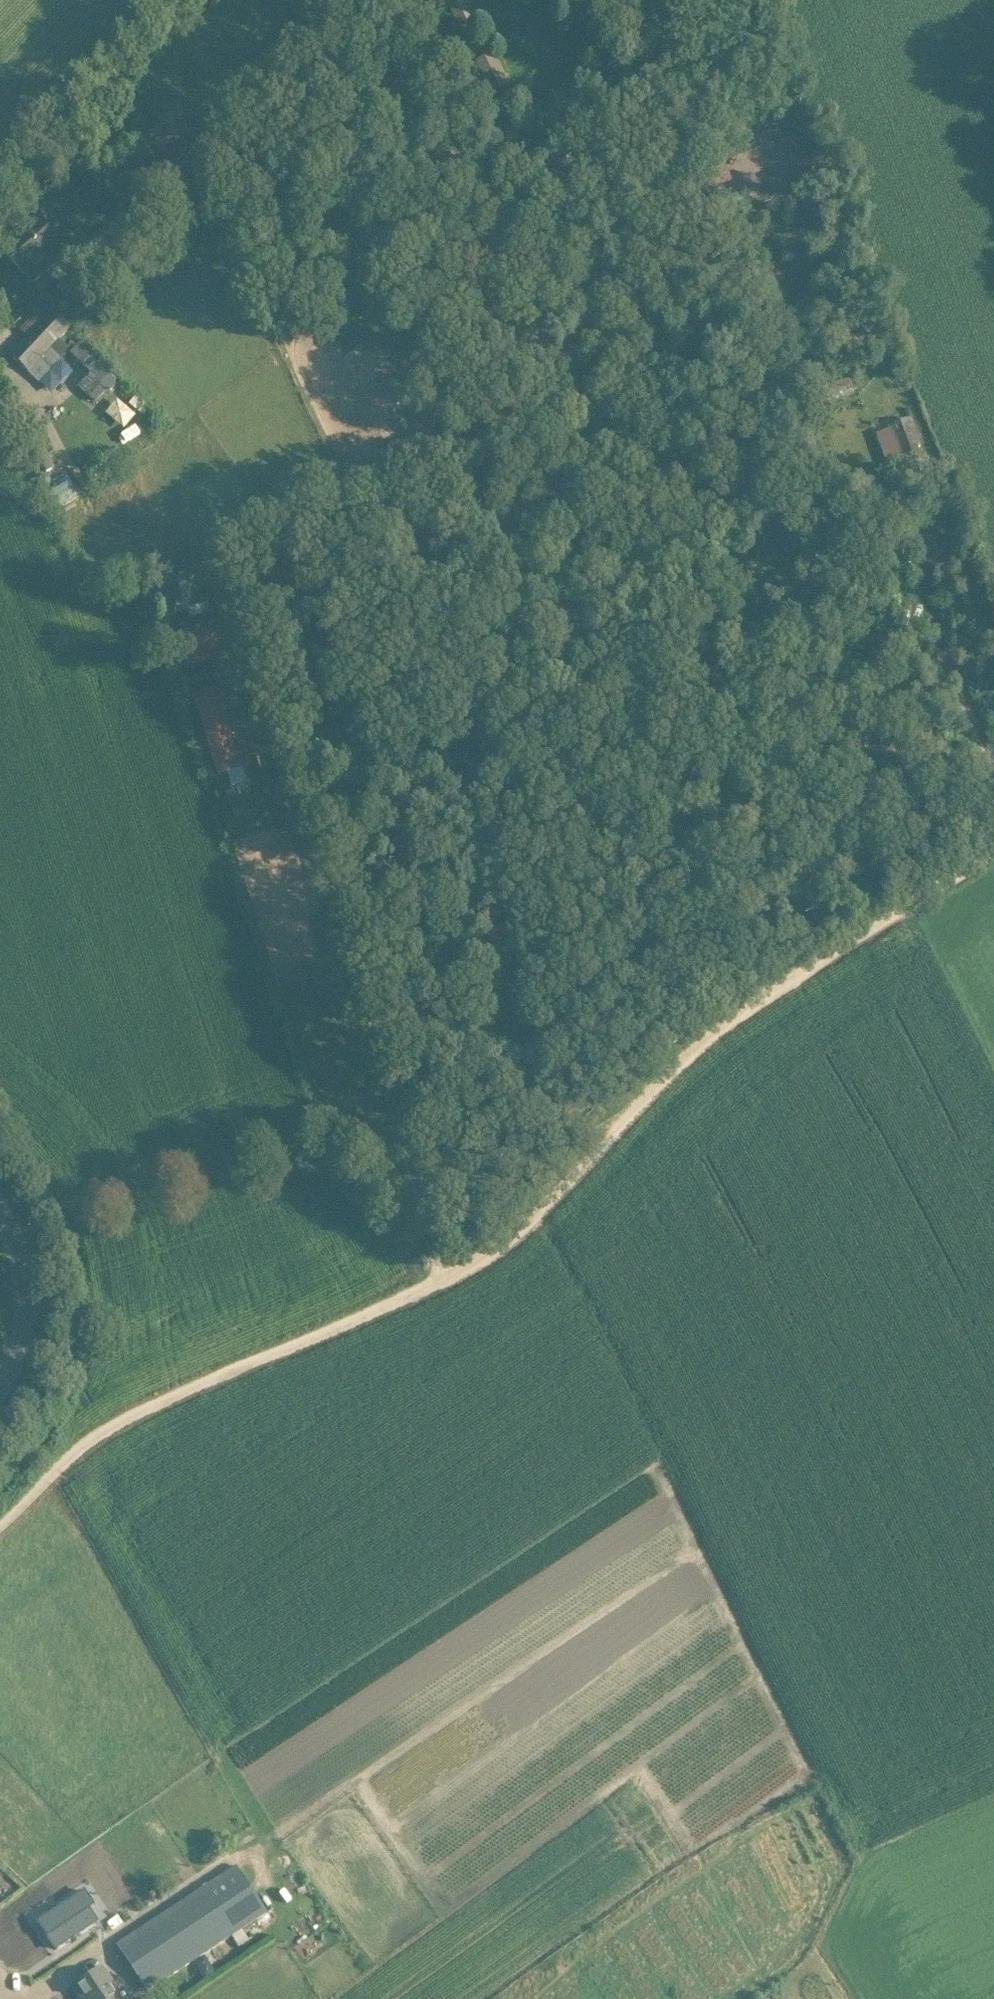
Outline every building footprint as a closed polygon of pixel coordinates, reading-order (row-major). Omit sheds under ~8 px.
[(455,25),(474,17),(467,0),(445,0),(455,25)] [(475,63),(489,93),(508,84),(494,54),(475,63)] [(3,252),(16,267),(32,285),(68,253),(65,249),(76,239),(54,214),(43,224),(40,220),(3,252)] [(27,337),(10,354),(40,382),(62,359),(70,350),(59,340),(70,328),(51,310),(39,323),(32,317),(20,330),(27,337)] [(70,356),(91,375),(79,388),(95,404),(104,394),(109,394),(116,386),(116,382),(109,376),(113,371),(83,343),(70,356)] [(136,396),(129,405),(139,413),(147,405),(136,396)] [(912,420),(889,429),(889,431),(902,465),(902,468),(926,459),(912,420)] [(197,607),(187,575),(154,585),(163,617),(197,607)] [(172,640),(180,667),(238,649),(230,622),(172,640)] [(216,689),(192,698),(219,777),(253,766),(245,741),(235,745),(223,711),(241,705),(234,683),(216,689)] [(236,1865),(208,1884),(116,1944),(147,1991),(239,1931),(268,1913),(236,1865)] [(44,1937),(53,1950),(95,1922),(86,1909),(91,1906),(82,1892),(42,1919),(51,1932),(44,1937)] [(92,1976),(75,1987),(83,1998),(131,1998),(124,1987),(119,1990),(112,1979),(105,1967),(92,1976)]
